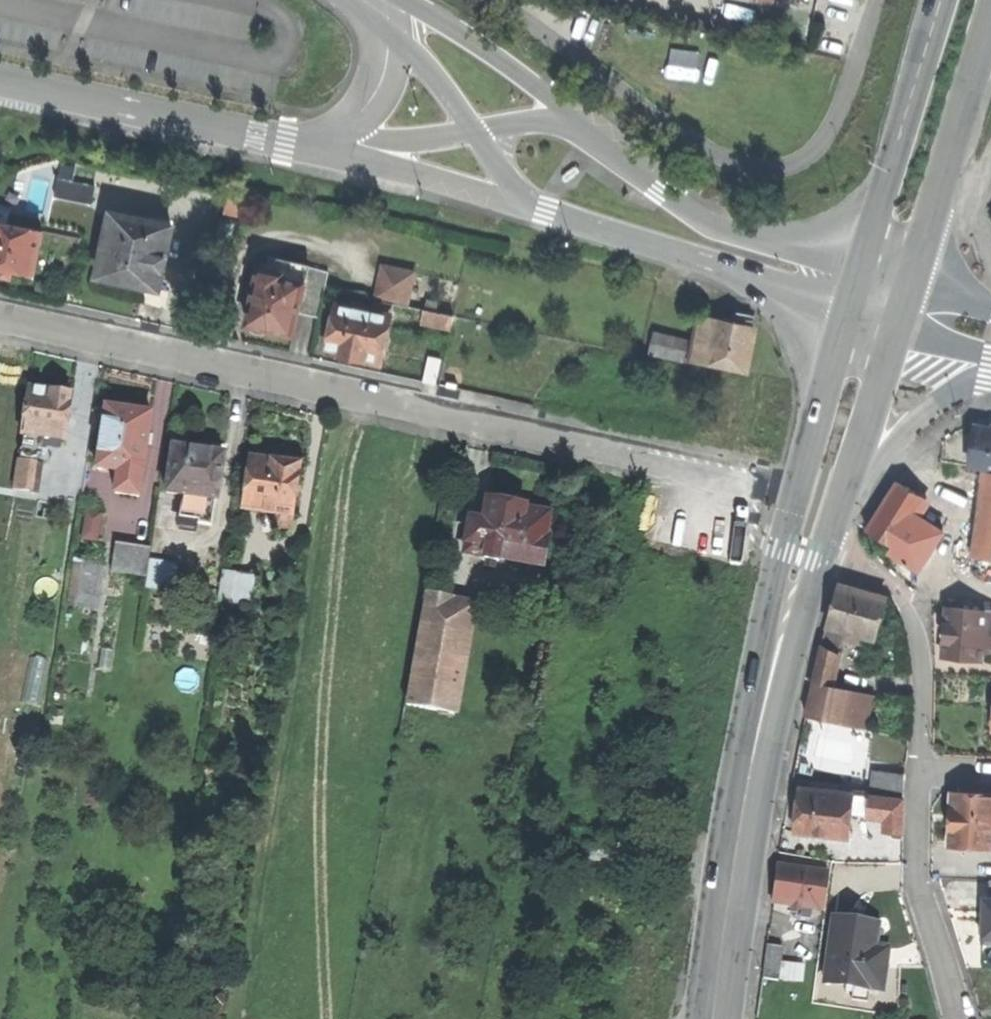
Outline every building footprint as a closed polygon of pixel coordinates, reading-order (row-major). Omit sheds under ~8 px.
[(55,177),(54,197),(96,200),(97,180),(55,177)] [(124,282),(156,290),(170,228),(110,214),(96,276),(124,282)] [(33,276),(42,231),(0,223),(0,269),(8,271),(33,276)] [(270,259),(268,270),(285,274),(286,271),(304,275),(306,269),(306,267),(270,259)] [(381,266),(374,300),(393,304),(410,307),(416,273),(381,266)] [(276,332),(292,335),(296,317),(302,284),(284,280),(285,274),(268,270),(259,268),(255,288),(252,302),(247,326),(252,327),(266,330),(276,332)] [(329,274),(306,269),(304,275),(302,284),(296,317),(319,322),(329,274)] [(286,271),(285,274),(284,280),(302,284),(304,275),(286,271)] [(243,300),(252,302),(255,288),(246,286),(243,300)] [(374,300),(372,312),(391,316),(393,304),(374,300)] [(372,312),(337,305),(328,348),(343,351),(342,354),(349,356),(348,360),(358,362),(358,358),(368,360),(381,363),(391,316),(372,312)] [(421,322),(449,328),(451,316),(424,310),(421,322)] [(719,364),(746,369),(754,325),(700,314),(692,358),(719,364)] [(265,336),(266,330),(252,327),(251,333),(265,336)] [(649,351),(687,358),(690,340),(652,333),(649,351)] [(420,381),(434,383),(438,358),(425,356),(420,381)] [(49,391),(27,389),(21,435),(45,438),(59,439),(65,440),(70,394),(49,391)] [(99,468),(121,471),(129,409),(107,406),(99,468)] [(139,410),(129,409),(121,471),(145,475),(153,412),(139,410)] [(990,468),(990,427),(978,425),(972,465),(990,468)] [(58,448),(59,439),(45,438),(44,447),(58,448)] [(197,449),(174,445),(168,492),(182,494),(199,496),(198,503),(216,506),(224,453),(197,449)] [(249,459),(243,510),(277,514),(275,527),(290,529),(298,465),(293,464),(289,458),(279,456),(275,462),(264,460),(249,459)] [(33,462),(16,460),(12,490),(30,492),(33,462)] [(43,463),(33,462),(30,492),(39,493),(43,463)] [(142,497),(145,475),(121,471),(118,494),(142,497)] [(986,471),(976,557),(990,559),(990,472),(986,471)] [(895,545),(899,547),(908,531),(924,504),(927,499),(898,481),(881,510),(869,529),(895,545)] [(213,526),(216,506),(198,503),(199,496),(182,494),(179,516),(200,519),(199,524),(213,526)] [(463,553),(541,567),(548,532),(543,531),(547,513),(521,508),(522,505),(514,503),(487,498),(483,520),(470,517),(463,553)] [(930,508),(924,504),(908,531),(914,534),(925,515),(930,508)] [(83,538),(99,540),(102,513),(86,511),(83,538)] [(946,528),(925,515),(914,534),(935,546),(946,528)] [(914,534),(908,531),(899,547),(895,545),(891,551),(905,559),(922,570),(923,569),(936,547),(935,546),(914,534)] [(152,547),(115,543),(112,572),(149,575),(150,563),(152,547)] [(66,605),(78,606),(84,559),(72,558),(66,605)] [(78,606),(95,608),(101,561),(84,559),(78,606)] [(925,569),(923,569),(922,570),(905,559),(899,570),(918,586),(925,569)] [(162,564),(150,563),(149,575),(147,590),(160,592),(162,564)] [(180,565),(162,564),(160,592),(177,593),(180,565)] [(254,575),(222,571),(218,601),(250,605),(254,575)] [(834,606),(829,625),(878,639),(889,599),(840,585),(834,606)] [(472,605),(424,597),(406,706),(453,714),(472,605)] [(990,610),(950,606),(948,632),(945,657),(985,660),(986,651),(988,630),(988,625),(990,610)] [(824,646),(808,716),(826,720),(826,719),(832,691),(840,655),(824,646)] [(850,695),(832,691),(826,719),(844,723),(850,695)] [(868,729),(874,701),(850,695),(844,723),(868,729)] [(876,772),(873,796),(895,798),(907,799),(907,775),(876,772)] [(857,794),(802,788),(799,812),(797,831),(852,837),(855,814),(857,794)] [(951,844),(990,846),(990,794),(954,792),(953,816),(951,844)] [(868,795),(857,794),(855,814),(871,816),(871,814),(872,808),(867,807),(868,795)] [(895,798),(873,796),(872,808),(871,814),(893,816),(895,798)] [(907,799),(895,798),(893,816),(892,832),(906,833),(907,799)] [(814,909),(825,911),(831,872),(779,865),(776,885),(774,904),(802,907),(814,909)] [(990,938),(990,879),(987,879),(987,894),(974,894),(975,938),(990,938)] [(812,919),(814,909),(802,907),(801,918),(812,919)] [(881,925),(836,919),(827,982),(856,986),(854,1000),(870,1003),(872,989),(884,991),(888,966),(875,964),(878,946),(881,925)] [(768,945),(765,970),(780,972),(784,947),(768,945)] [(807,964),(805,983),(816,984),(818,965),(807,964)] [(765,970),(764,978),(779,980),(780,972),(765,970)]
